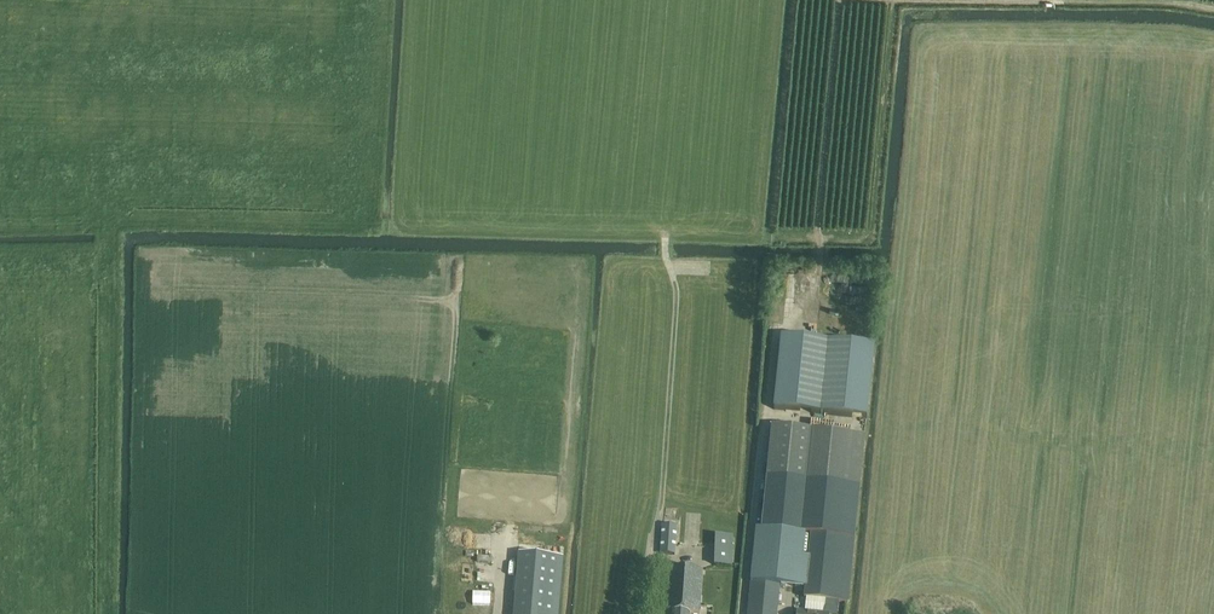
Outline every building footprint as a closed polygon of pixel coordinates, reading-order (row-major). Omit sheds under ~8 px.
[(770,302),(768,321),(783,323),(785,304),(770,302)] [(782,337),(774,409),(867,419),(875,346),(782,337)] [(751,583),(780,586),(806,588),(805,598),(807,599),(805,612),(798,611),(798,613),(829,613),(829,608),(838,609),(839,602),(844,603),(848,603),(860,488),(865,437),(773,427),(767,478),(762,530),(757,529),(751,583)] [(662,525),(660,554),(676,555),(678,526),(662,525)] [(732,566),(733,536),(716,536),(715,565),(732,566)] [(513,590),(511,613),(557,613),(561,548),(515,545),(513,579),(510,579),(509,590),(513,590)] [(673,613),(690,613),(700,613),(703,570),(676,569),(673,613)] [(748,613),(777,613),(780,586),(751,583),(748,613)]
